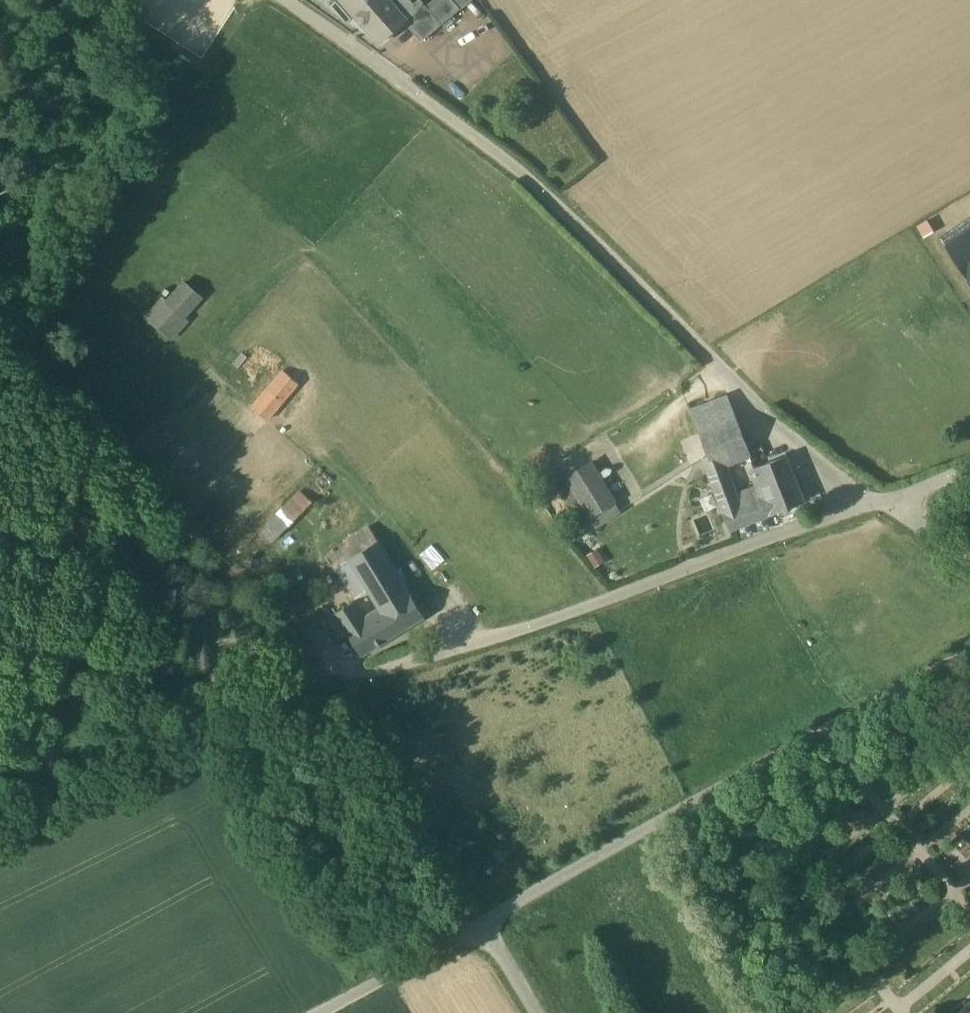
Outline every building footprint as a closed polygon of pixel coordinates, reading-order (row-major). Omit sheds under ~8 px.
[(407,20),(424,40),(460,8),(453,0),(444,0),(431,11),(421,0),(415,0),(413,2),(411,0),(345,0),(382,42),(407,20)] [(948,248),(969,278),(969,234),(948,248)] [(185,316),(201,297),(183,281),(166,300),(162,296),(144,316),(170,339),(188,319),(185,316)] [(299,384),(285,372),(283,370),(252,406),(267,420),(299,384)] [(723,510),(738,504),(724,468),(752,457),(727,396),(692,410),(701,433),(700,433),(711,461),(705,463),(723,510)] [(805,500),(796,478),(787,455),(753,469),(761,492),(763,495),(738,504),(723,510),(730,529),(735,527),(805,500)] [(581,523),(564,534),(569,540),(594,524),(595,526),(618,511),(613,503),(616,502),(591,462),(556,485),(581,523)] [(277,537),(312,501),(301,490),(266,525),(277,537)] [(328,571),(337,584),(342,581),(352,596),(362,590),(375,609),(366,615),(357,600),(337,613),(338,614),(323,623),(335,642),(350,633),(363,654),(425,616),(378,540),(328,571)]
